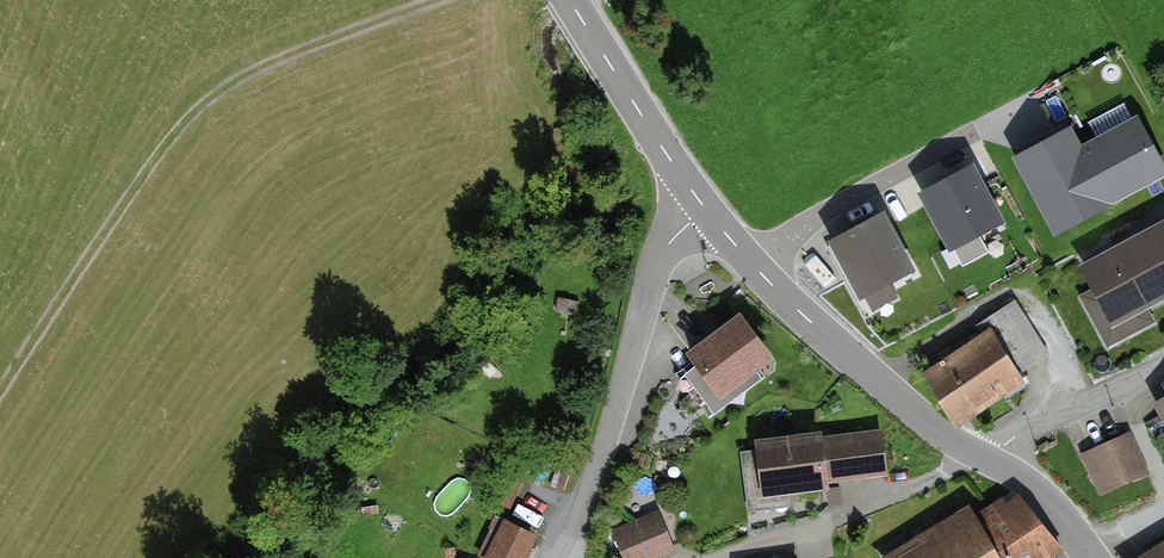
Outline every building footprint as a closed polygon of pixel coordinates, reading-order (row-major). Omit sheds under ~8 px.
[(1066,131),(1018,157),(1057,228),(1162,171),(1136,123),(1079,154),(1066,131)] [(971,168),(924,193),(951,245),(998,220),(971,168)] [(882,217),(834,242),(862,294),(909,268),(882,217)] [(1086,268),(1114,320),(1163,293),(1163,226),(1086,268)] [(979,326),(985,336),(992,333),(1014,368),(1038,353),(1009,307),(979,326)] [(692,354),(720,393),(768,357),(739,319),(692,354)] [(954,422),(1021,379),(1014,368),(992,333),(985,336),(925,375),(954,422)] [(1098,496),(1150,474),(1133,432),(1081,454),(1098,496)] [(820,435),(757,443),(764,492),(825,484),(824,477),(885,469),(880,434),(821,442),(820,435)] [(1060,547),(1021,499),(988,520),(984,515),(915,557),(1042,557),(1060,547)] [(670,548),(656,517),(617,534),(628,557),(647,557),(670,548)] [(538,535),(506,519),(486,557),(487,557),(525,557),(538,535)]
